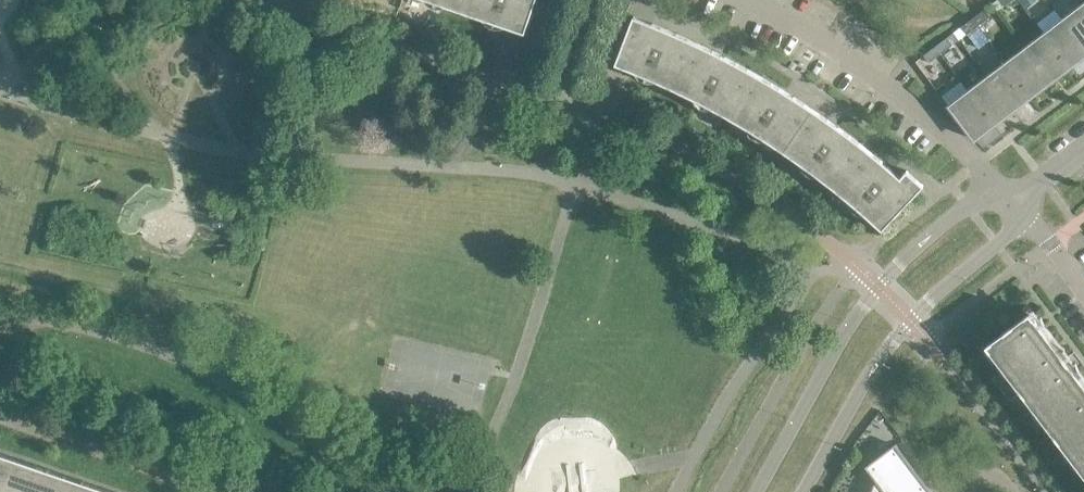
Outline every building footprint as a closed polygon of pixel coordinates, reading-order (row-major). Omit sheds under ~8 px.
[(447,2),(446,5),(525,32),(536,0),(441,0),(447,2)] [(1033,3),(1031,0),(1019,0),(1025,8),(1033,3)] [(1081,6),(1062,20),(1083,49),(1083,9),(1081,6)] [(984,9),(972,18),(978,25),(990,17),(984,9)] [(653,23),(634,16),(615,64),(632,70),(657,80),(674,88),(692,97),(694,94),(715,105),(713,108),(730,117),(747,127),(749,124),(769,137),(767,140),(783,150),(800,162),(802,159),(821,173),(819,176),(834,188),(849,200),(851,197),(869,213),(867,215),(882,230),(917,192),(924,185),(907,170),(900,177),(892,170),(872,153),(860,143),(838,127),(828,119),(812,108),(796,98),(785,91),(762,77),(748,69),(725,56),(713,50),(696,42),(680,35),(653,23)] [(978,25),(972,18),(961,27),(966,34),(978,25)] [(1062,20),(1044,34),(1069,67),(1083,56),(1083,49),(1062,20)] [(970,37),(978,49),(989,41),(980,30),(970,37)] [(1069,67),(1044,34),(1025,49),(1050,82),(1069,67)] [(947,38),(935,47),(940,54),(952,45),(947,38)] [(940,54),(935,47),(923,55),(929,63),(940,54)] [(1050,82),(1025,49),(1006,63),(1031,96),(1050,82)] [(1031,96),(1006,63),(988,77),(1003,97),(1013,110),(1031,96)] [(1003,97),(988,77),(969,91),(994,124),(1013,110),(1003,97)] [(994,124),(969,91),(949,106),(974,139),(994,124)] [(1024,311),(1027,315),(985,346),(996,360),(1003,355),(1017,374),(1010,379),(1031,406),(1037,401),(1052,420),(1045,425),(1065,452),(1072,447),(1079,455),(1072,460),(1083,476),(1083,376),(1079,370),(1076,362),(1074,363),(1064,350),(1065,348),(1059,343),(1044,324),(1041,316),(1039,317),(1033,310),(1031,306),(1030,305),(1028,305),(1028,304),(1026,305),(1025,305),(1024,306),(1023,308),(1023,309),(1024,310),(1024,311)] [(890,448),(865,467),(875,480),(871,491),(932,491),(895,444),(890,448)] [(0,452),(0,491),(116,491),(0,452)]
